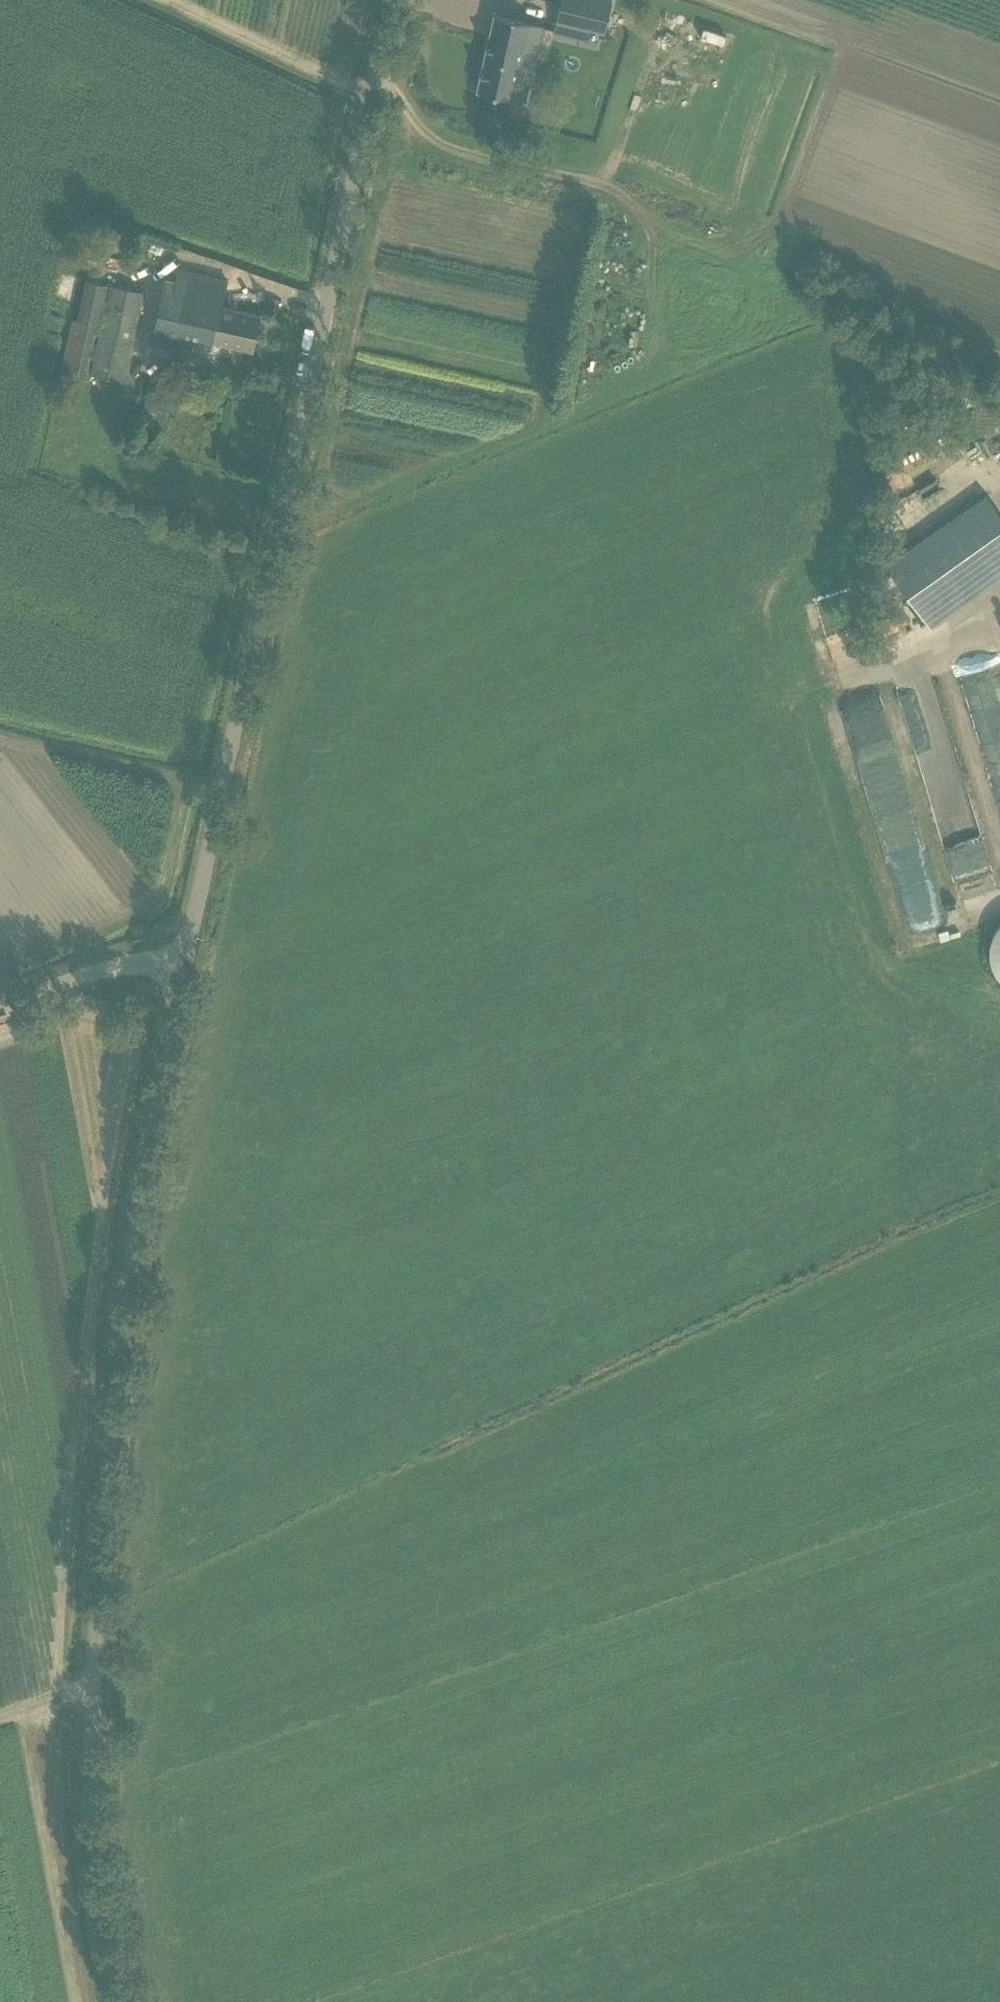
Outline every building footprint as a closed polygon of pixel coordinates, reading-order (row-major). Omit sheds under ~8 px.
[(563,25),(611,37),(619,6),(595,0),(569,0),(563,25)] [(523,101),(541,26),(493,14),(475,90),(523,101)] [(228,280),(208,276),(179,269),(176,281),(166,278),(151,343),(191,352),(194,336),(253,350),(261,314),(222,306),(228,280)] [(97,324),(99,324),(107,284),(84,279),(75,320),(71,319),(60,369),(86,374),(97,324)] [(89,373),(123,381),(144,292),(109,285),(89,373)] [(886,565),(914,605),(921,616),(930,629),(943,619),(999,579),(999,521),(992,511),(982,498),(886,565)] [(839,646),(862,639),(852,607),(830,613),(839,646)] [(859,679),(901,852),(926,846),(889,692),(894,691),(889,671),(859,679)] [(996,780),(999,779),(999,678),(975,684),(996,780)]
